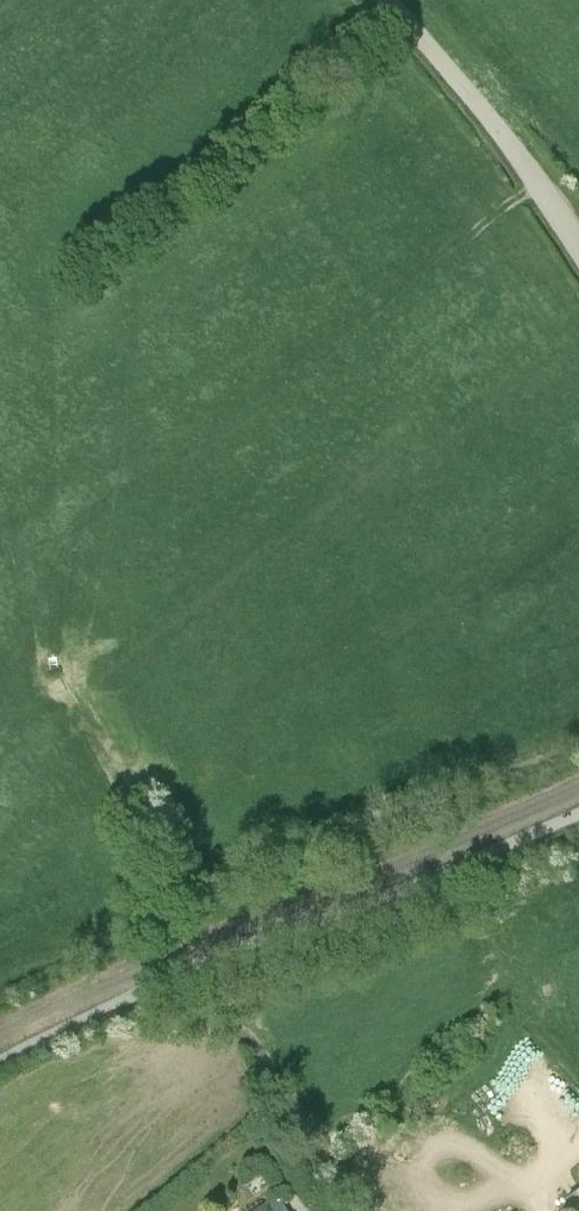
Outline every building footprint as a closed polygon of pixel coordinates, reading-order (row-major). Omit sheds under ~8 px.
[(569,1202),(575,1210),(578,1210),(578,1195),(569,1202)] [(282,1202),(269,1210),(288,1210),(282,1202)]
